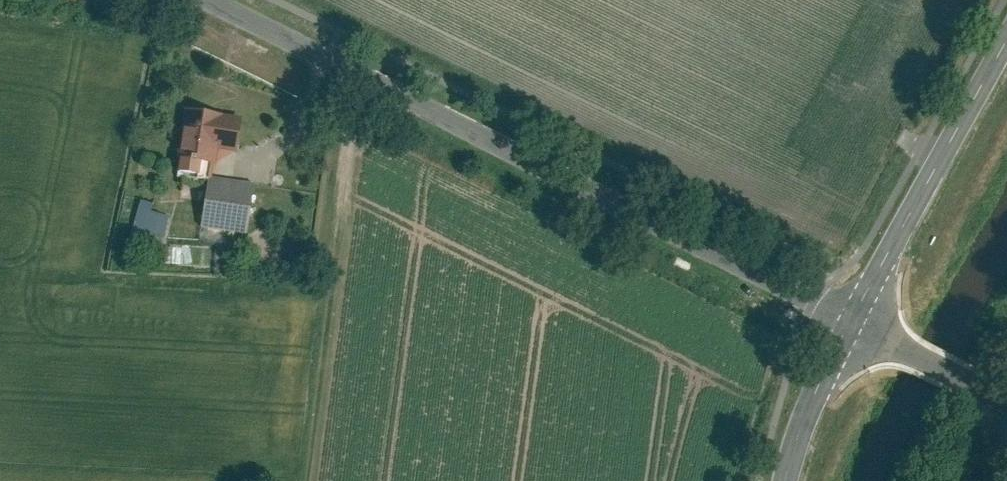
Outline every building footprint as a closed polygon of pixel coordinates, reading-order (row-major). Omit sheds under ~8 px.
[(241,152),(247,120),(190,109),(178,170),(215,177),(221,148),(241,152)] [(212,188),(206,230),(251,236),(257,194),(212,188)] [(175,211),(142,203),(135,231),(168,240),(175,211)]
